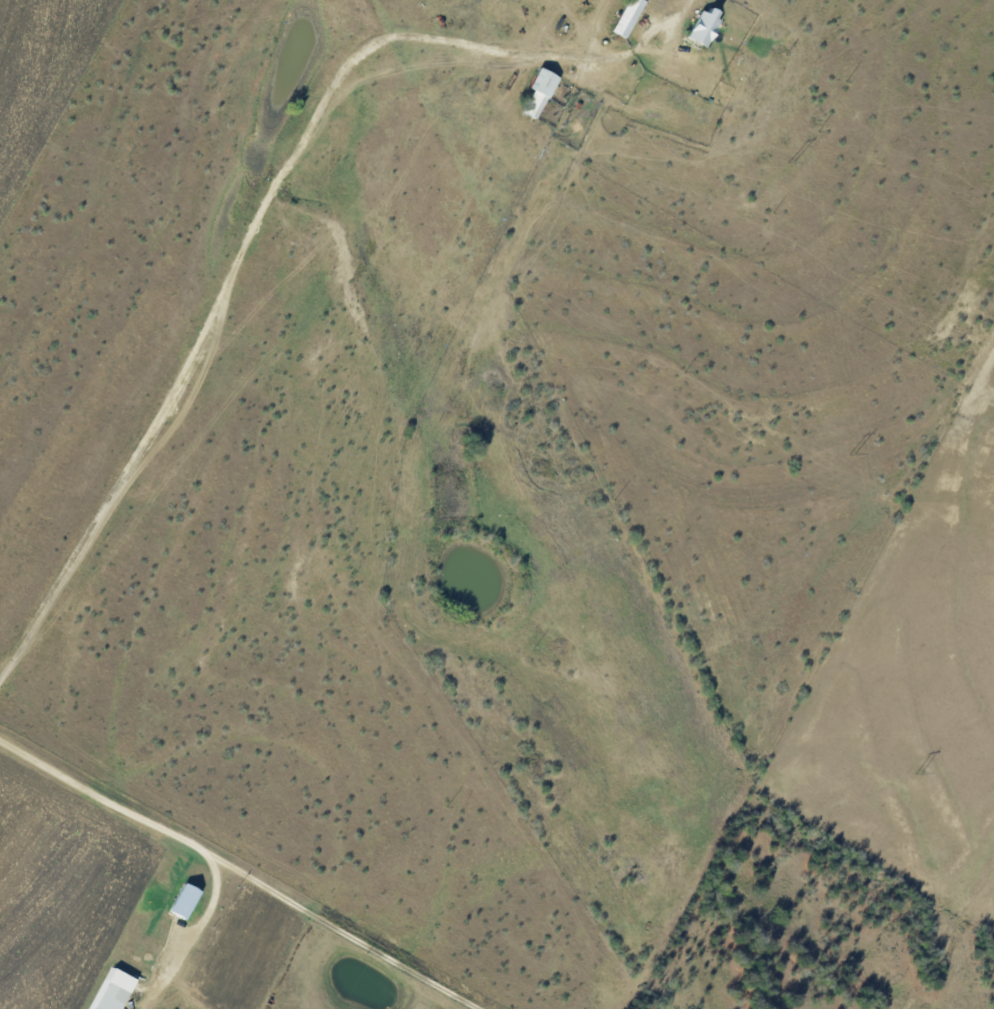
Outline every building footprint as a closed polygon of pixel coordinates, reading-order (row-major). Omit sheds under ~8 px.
[(622,38),(644,2),(641,0),(628,0),(610,31),(622,38)] [(712,11),(699,4),(683,39),(702,48),(715,19),(709,16),(712,11)] [(555,77),(535,67),(525,88),(538,94),(528,115),(535,119),(555,77)] [(205,892),(189,882),(172,909),(189,919),(205,892)] [(138,978),(110,965),(91,1008),(124,1008),(138,978)]
